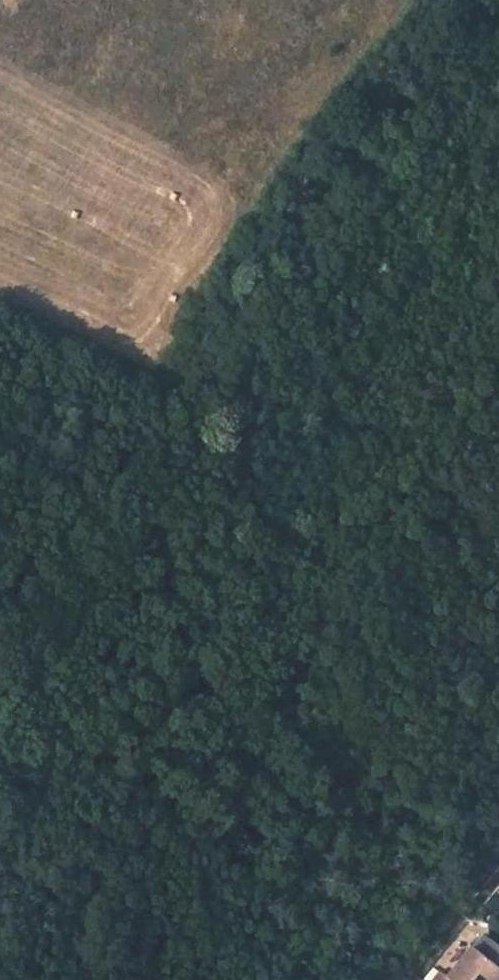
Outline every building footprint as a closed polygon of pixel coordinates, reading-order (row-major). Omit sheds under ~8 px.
[(426,979),(488,979),(498,965),(498,951),(482,937),(470,952),(462,946),(439,976),(432,971),(426,979)]
